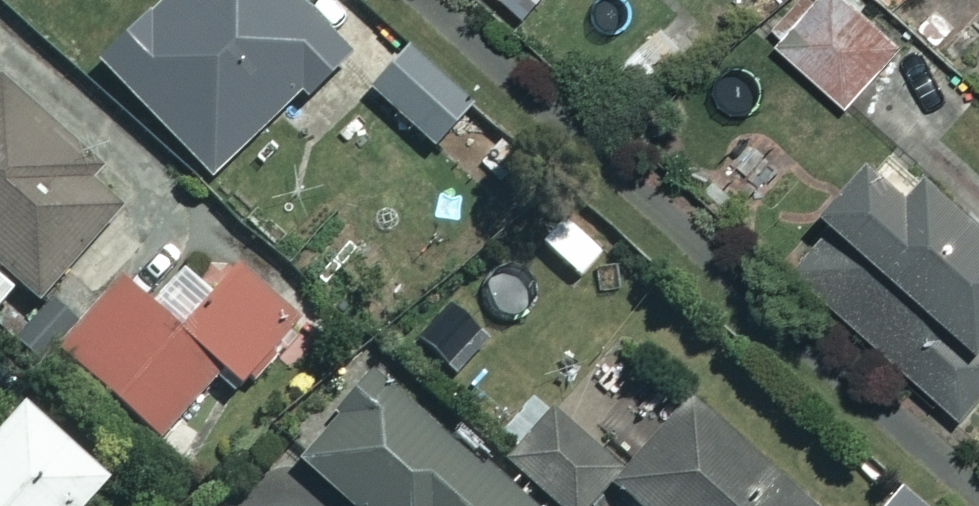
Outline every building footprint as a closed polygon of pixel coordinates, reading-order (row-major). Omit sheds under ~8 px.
[(294,0),(154,0),(93,58),(206,176),(340,47),(294,0)] [(527,15),(540,0),(509,0),(527,15)] [(846,0),(809,0),(772,42),(844,107),(898,47),(846,0)] [(520,162),(408,51),(309,150),(366,206),(421,151),(476,206),(520,162)] [(0,73),(0,271),(31,300),(115,211),(72,171),(88,155),(0,73)] [(872,157),(825,205),(834,214),(788,261),(949,418),(978,388),(978,343),(974,338),(978,333),(978,219),(926,168),(905,189),(872,157)] [(297,323),(235,265),(174,331),(119,280),(56,348),(154,439),(218,369),(237,387),(297,323)] [(371,370),(292,463),(342,505),(529,505),(371,370)] [(101,480),(10,397),(0,408),(0,505),(77,505),(101,480)] [(628,462),(610,482),(637,505),(805,505),(686,398),(661,426),(642,408),(608,445),(628,462)] [(547,408),(499,463),(548,505),(585,505),(617,470),(547,408)]
